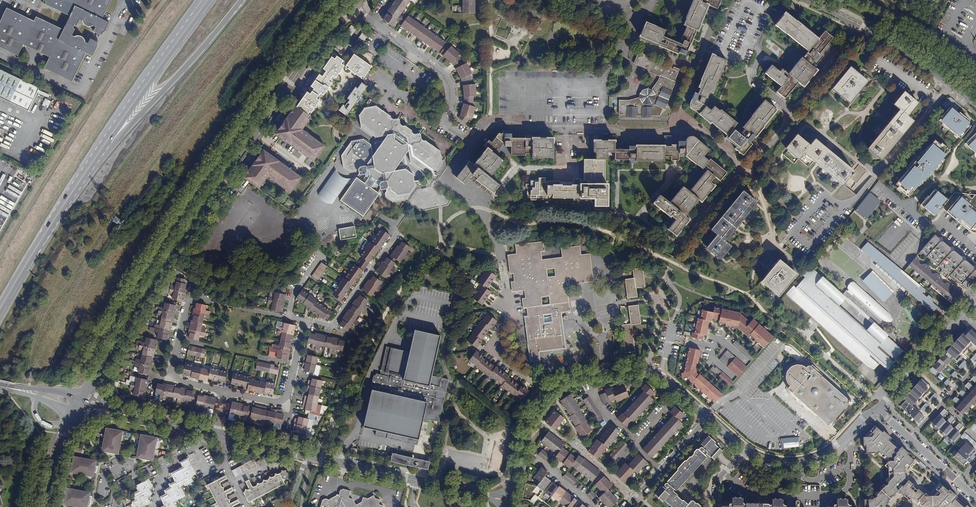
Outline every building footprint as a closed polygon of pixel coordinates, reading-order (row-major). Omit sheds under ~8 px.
[(42,4),(70,17),(68,21),(74,24),(76,20),(96,30),(94,33),(100,36),(101,34),(103,33),(104,32),(105,31),(109,23),(102,19),(111,0),(44,0),(42,4)] [(385,12),(386,13),(382,19),(383,19),(388,23),(393,27),(398,21),(396,20),(410,0),(394,0),(385,12)] [(475,0),(462,0),(462,13),(475,13),(475,0)] [(689,18),(690,19),(688,25),(691,26),(686,40),(687,40),(686,44),(666,35),(668,29),(649,21),(643,36),(662,44),(662,45),(682,53),(682,52),(689,55),(694,43),(695,44),(701,30),(701,31),(704,24),(703,24),(712,5),(721,8),(724,0),(697,0),(689,18)] [(6,8),(0,22),(0,47),(18,56),(23,45),(49,58),(44,69),(72,82),(85,54),(92,57),(97,48),(97,47),(97,46),(97,44),(97,42),(92,40),(90,43),(70,33),(71,30),(65,27),(64,30),(36,17),(34,21),(6,8)] [(801,23),(790,14),(781,26),(792,35),(792,34),(814,52),(807,60),(806,59),(796,70),(792,67),(788,71),(787,71),(786,71),(784,73),(776,67),(769,75),(786,89),(782,94),(790,100),(803,84),(808,88),(821,71),(815,66),(837,40),(829,33),(823,40),(802,23),(801,23)] [(445,42),(408,16),(401,26),(438,52),(445,42)] [(342,48),(355,28),(351,26),(338,45),(342,48)] [(363,34),(356,44),(360,47),(367,37),(363,34)] [(460,54),(447,43),(440,53),(453,64),(456,69),(457,71),(459,76),(461,80),(462,84),(463,86),(463,90),(464,95),(463,100),(463,104),(459,115),(458,118),(466,123),(470,118),(472,118),(475,107),(473,106),(474,96),(476,96),(475,84),(473,84),(470,75),(472,73),(467,63),(464,64),(458,56),(460,54)] [(653,59),(639,53),(634,64),(646,69),(646,68),(650,70),(650,71),(661,76),(659,80),(653,90),(650,89),(649,89),(646,90),(643,91),(641,93),(641,94),(639,98),(630,100),(619,100),(619,115),(627,115),(627,117),(637,117),(637,116),(641,116),(642,118),(651,117),(652,115),(659,115),(662,108),(664,108),(673,91),(672,90),(675,81),(674,81),(678,72),(652,61),(653,59)] [(753,142),(757,137),(758,137),(767,126),(766,126),(779,109),(767,99),(754,116),(746,127),(750,130),(749,131),(747,130),(744,133),(746,135),(745,136),(736,129),(739,124),(723,111),(717,106),(714,111),(709,106),(711,104),(713,99),(711,98),(713,91),(717,93),(720,87),(719,87),(730,61),(716,54),(704,81),(705,81),(703,87),(704,87),(701,94),(698,93),(693,103),(693,105),(694,107),(695,109),(697,110),(699,112),(713,123),(730,136),(728,138),(739,147),(738,148),(746,155),(755,144),(753,142)] [(309,90),(312,92),(318,96),(320,94),(322,95),(323,96),(344,66),(340,64),(342,61),(333,55),(309,90)] [(363,79),(367,73),(371,68),(354,55),(346,66),(349,68),(348,70),(360,78),(361,77),(363,79)] [(867,81),(849,67),(829,92),(847,106),(867,81)] [(0,69),(0,97),(29,109),(37,92),(38,89),(39,87),(0,69)] [(371,75),(367,73),(363,79),(362,80),(366,83),(371,75)] [(363,84),(362,83),(356,91),(354,89),(350,95),(352,97),(343,108),(341,107),(339,110),(347,115),(368,87),(364,84),(363,84)] [(48,98),(50,95),(38,89),(37,92),(48,98)] [(306,93),(303,98),(310,104),(311,102),(316,106),(319,101),(318,100),(319,99),(317,98),(318,96),(312,92),(310,95),(306,93)] [(918,103),(905,93),(903,96),(894,106),(900,111),(868,149),(881,160),(913,121),(907,116),(918,103)] [(51,101),(45,98),(42,105),(48,108),(51,101)] [(310,104),(303,98),(296,107),(307,115),(309,113),(310,114),(316,106),(311,102),(310,104)] [(275,134),(313,162),(324,146),(302,130),(309,120),(307,119),(309,116),(307,115),(296,107),(295,107),(275,134)] [(390,117),(376,107),(365,108),(359,116),(361,126),(375,136),(387,135),(388,148),(396,152),(408,151),(411,161),(425,171),(436,170),(441,162),(440,151),(426,142),(424,142),(421,140),(421,135),(419,134),(415,135),(412,133),(412,132),(404,127),(403,127),(400,125),(399,120),(398,119),(393,120),(390,118),(390,117)] [(956,107),(945,120),(964,137),(975,124),(956,107)] [(511,138),(511,134),(497,134),(490,143),(487,141),(484,146),(487,148),(473,165),(468,162),(455,178),(466,186),(468,184),(474,177),(478,181),(475,185),(491,196),(499,185),(490,178),(503,160),(497,155),(500,150),(505,153),(511,153),(511,155),(525,155),(525,153),(532,153),(532,157),(553,157),(553,138),(533,138),(533,136),(526,136),(526,138),(511,138)] [(388,148),(387,135),(374,153),(372,155),(384,154),(391,159),(393,171),(394,171),(408,151),(396,152),(388,148)] [(796,135),(785,148),(793,150),(804,137),(796,135)] [(363,139),(361,137),(353,139),(346,148),(341,155),(343,166),(351,172),(354,171),(355,171),(356,170),(358,169),(360,173),(362,174),(365,174),(366,176),(365,177),(365,181),(372,187),(376,186),(378,184),(379,184),(381,187),(383,189),(386,189),(387,191),(386,192),(386,196),(393,201),(404,199),(414,186),(412,175),(405,169),(394,171),(393,171),(391,159),(384,154),(372,155),(374,153),(373,146),(370,143),(370,141),(365,138),(363,139)] [(699,137),(696,137),(694,137),(693,138),(691,139),(689,141),(683,141),(683,145),(676,145),(676,146),(669,146),(669,145),(665,146),(641,145),(641,146),(634,146),(634,149),(620,149),(620,140),(599,140),(599,152),(600,152),(601,159),(588,159),(588,180),(586,180),(578,180),(578,185),(564,185),(564,183),(557,183),(557,181),(552,181),(552,182),(550,182),(550,177),(543,177),(543,179),(536,179),(536,187),(533,187),(533,184),(531,184),(531,189),(532,189),(532,198),(536,198),(536,200),(541,200),(541,198),(547,198),(547,195),(555,195),(555,192),(557,192),(557,197),(600,198),(600,206),(612,206),(612,185),(610,185),(610,160),(612,160),(613,156),(620,156),(620,160),(634,160),(634,163),(641,163),(641,162),(669,162),(669,157),(676,156),(676,160),(683,160),(683,151),(685,151),(685,154),(689,154),(689,151),(690,151),(690,156),(701,165),(701,164),(707,169),(708,167),(712,170),(694,192),(687,187),(674,203),(665,195),(658,203),(674,217),(672,219),(677,224),(673,229),(681,236),(695,219),(690,215),(703,199),(706,201),(719,186),(715,182),(720,177),(724,180),(731,172),(715,159),(713,161),(707,156),(713,149),(699,137)] [(814,145),(804,137),(793,150),(803,158),(809,151),(846,182),(849,177),(853,172),(855,169),(819,139),(814,145)] [(937,138),(897,184),(912,197),(954,149),(937,138)] [(263,150),(243,178),(259,189),(267,176),(290,193),(302,178),(263,150)] [(867,172),(859,165),(855,169),(853,172),(849,177),(857,183),(867,172)] [(338,171),(337,170),(320,194),(320,196),(321,199),(322,200),(323,202),(325,203),(327,204),(329,204),(332,204),(334,204),(350,180),(347,179),(345,179),(343,177),(341,177),(340,175),(339,174),(339,173),(338,171)] [(468,184),(473,187),(475,185),(478,181),(474,177),(468,184)] [(373,190),(362,182),(352,183),(341,200),(363,216),(375,199),(373,190)] [(764,202),(749,188),(716,231),(722,236),(715,244),(728,255),(735,246),(730,242),(764,202)] [(952,200),(939,191),(926,205),(938,215),(952,200)] [(855,211),(867,221),(881,202),(869,193),(855,211)] [(965,197),(953,212),(974,230),(975,227),(975,210),(973,207),(975,205),(965,197)] [(390,235),(381,229),(371,244),(370,243),(360,257),(361,258),(356,266),(354,265),(344,279),(344,278),(334,293),(336,294),(334,297),(341,301),(353,284),(354,285),(379,249),(380,249),(390,235)] [(337,232),(339,243),(355,240),(353,229),(337,232)] [(938,238),(934,234),(933,235),(930,239),(918,253),(923,252),(926,254),(938,240),(938,238)] [(410,247),(401,241),(389,259),(386,257),(376,272),(384,278),(387,274),(391,277),(396,270),(392,267),(397,261),(399,262),(402,258),(406,261),(411,254),(407,251),(410,247)] [(949,247),(941,241),(939,241),(927,256),(930,258),(929,263),(934,262),(937,264),(949,249),(949,247)] [(541,259),(539,242),(517,245),(518,253),(508,254),(510,273),(514,272),(515,285),(525,284),(527,297),(523,298),(524,308),(527,308),(529,325),(525,326),(528,344),(533,343),(533,349),(529,349),(531,361),(540,360),(538,348),(541,348),(541,344),(552,342),(552,345),(556,344),(557,347),(565,346),(560,312),(569,310),(568,302),(565,279),(580,277),(580,280),(593,278),(590,257),(580,258),(579,246),(562,248),(563,256),(541,259)] [(903,272),(867,242),(861,250),(871,259),(872,258),(874,259),(873,260),(932,313),(938,307),(933,302),(934,300),(929,295),(927,297),(922,293),(925,290),(914,281),(903,272)] [(708,245),(721,255),(728,255),(715,244),(708,245)] [(961,257),(953,250),(950,251),(939,265),(941,267),(941,273),(946,271),(949,274),(961,259),(961,257)] [(918,259),(915,257),(908,266),(954,303),(961,294),(958,292),(954,292),(953,293),(952,292),(953,291),(952,287),(947,283),(943,283),(942,284),(941,283),(942,282),(941,278),(936,274),(931,274),(930,275),(929,274),(930,272),(929,268),(924,264),(920,264),(919,266),(918,265),(919,263),(918,259)] [(795,274),(778,260),(760,282),(777,296),(795,274)] [(972,266),(965,260),(963,261),(951,276),(961,284),(972,269),(972,266)] [(328,267),(322,262),(312,276),(318,281),(328,267)] [(847,291),(846,290),(843,294),(844,295),(843,297),(810,267),(802,275),(805,278),(796,287),(794,286),(787,294),(812,317),(820,309),(829,317),(821,325),(863,363),(864,363),(871,355),(880,363),(887,369),(903,351),(875,326),(877,324),(878,325),(881,321),(880,320),(882,319),(883,320),(884,321),(885,322),(887,323),(889,323),(891,322),(891,321),(891,320),(891,318),(891,316),(890,315),(889,314),(856,284),(855,283),(854,282),(852,282),(851,283),(847,286),(847,289),(848,290),(847,291)] [(644,286),(643,268),(634,269),(635,278),(626,279),(628,297),(637,296),(636,287),(644,286)] [(496,276),(487,269),(478,282),(482,285),(473,298),(482,305),(491,292),(487,288),(496,276)] [(863,281),(884,302),(894,292),(873,271),(863,281)] [(974,272),(963,286),(968,290),(975,280),(975,271),(974,272)] [(381,282),(372,276),(362,290),(370,296),(373,292),(377,295),(382,289),(378,286),(381,282)] [(187,284),(176,282),(175,287),(170,286),(169,293),(174,294),(173,299),(183,301),(187,284)] [(316,299),(302,290),(296,298),(310,308),(309,309),(324,320),(325,317),(328,319),(332,313),(315,301),(316,299)] [(286,295),(275,292),(274,297),(269,296),(267,304),(272,305),(271,311),(281,313),(286,295)] [(368,301),(359,295),(339,324),(347,331),(350,326),(354,329),(359,323),(355,320),(360,312),(364,315),(369,308),(365,305),(368,301)] [(176,305),(165,303),(164,308),(160,307),(159,310),(158,314),(162,315),(160,325),(155,324),(154,328),(150,327),(149,331),(159,333),(158,338),(168,340),(176,305)] [(206,306),(195,303),(187,338),(198,341),(199,335),(204,336),(206,329),(201,328),(203,318),(208,319),(210,311),(205,310),(206,306)] [(639,323),(638,305),(629,306),(631,323),(622,324),(624,353),(635,352),(633,323),(639,323)] [(867,330),(839,306),(837,308),(865,333),(867,330)] [(693,332),(692,337),(705,340),(706,335),(709,336),(711,321),(714,322),(715,319),(721,321),(721,323),(728,324),(728,325),(740,327),(740,328),(750,337),(752,335),(758,340),(756,341),(760,344),(762,342),(767,347),(776,337),(754,318),(751,322),(742,313),(723,309),(715,307),(714,312),(704,310),(703,318),(699,317),(696,333),(693,332)] [(821,325),(829,317),(820,309),(812,317),(821,325)] [(497,320),(487,313),(482,321),(481,320),(471,333),(473,333),(468,341),(477,348),(482,340),(480,339),(490,326),(492,327),(497,320)] [(285,322),(278,321),(276,330),(278,330),(279,327),(284,328),(285,322)] [(296,325),(285,322),(284,328),(279,327),(278,330),(277,335),(282,336),(280,345),(272,343),(272,347),(274,348),(273,352),(277,353),(276,358),(288,361),(295,329),(298,330),(298,326),(296,326),(296,325)] [(968,327),(929,370),(934,374),(937,371),(938,372),(943,367),(942,366),(945,363),(945,364),(952,357),(957,361),(973,343),(975,346),(975,334),(968,327)] [(440,336),(414,330),(409,352),(386,347),(380,374),(376,373),(375,376),(373,375),(371,387),(372,388),(363,427),(376,430),(375,435),(417,445),(423,421),(428,423),(429,419),(439,422),(449,379),(431,375),(440,336)] [(344,340),(309,332),(307,343),(312,344),(311,349),(318,351),(319,346),(329,348),(328,353),(336,355),(337,350),(342,351),(344,340)] [(157,340),(146,337),(145,343),(140,342),(139,349),(143,350),(141,360),(136,359),(135,366),(139,367),(138,372),(149,375),(157,340)] [(206,350),(189,346),(187,354),(204,358),(206,350)] [(272,347),(270,347),(269,351),(270,351),(268,356),(276,358),(277,353),(273,352),(274,348),(272,347)] [(687,378),(716,403),(724,394),(701,374),(700,375),(699,374),(698,370),(699,367),(702,350),(689,348),(686,372),(682,373),(684,378),(687,378)] [(719,361),(727,366),(729,363),(730,364),(735,356),(727,350),(719,361)] [(483,356),(476,351),(469,360),(477,365),(476,366),(489,376),(489,375),(502,384),(501,386),(514,395),(515,394),(522,399),(529,390),(522,385),(521,386),(508,376),(509,375),(496,366),(495,367),(482,357),(483,356)] [(317,358),(307,355),(306,357),(304,357),(301,368),(304,369),(304,371),(313,373),(317,358)] [(868,367),(874,369),(880,363),(871,355),(864,363),(863,363),(868,367)] [(736,357),(728,367),(740,377),(748,367),(736,357)] [(967,359),(960,366),(964,369),(970,362),(967,359)] [(272,373),(273,371),(277,372),(278,368),(274,367),(274,365),(257,362),(256,369),(272,373)] [(193,366),(185,364),(182,374),(191,376),(190,377),(207,381),(208,379),(225,382),(227,372),(210,368),(210,371),(193,367),(193,366)] [(714,365),(711,369),(718,374),(721,370),(714,365)] [(852,400),(816,369),(813,367),(811,367),(809,368),(807,367),(806,366),(804,365),(801,365),(798,366),(795,367),(793,369),(791,371),(790,373),(789,376),(789,379),(789,381),(791,384),(793,386),(792,388),(792,391),(829,425),(834,425),(853,403),(852,400)] [(724,372),(718,377),(730,388),(735,382),(724,372)] [(250,377),(233,373),(231,384),(247,388),(247,390),(264,394),(264,393),(272,394),(274,384),(266,382),(266,384),(249,380),(250,377)] [(129,380),(127,379),(126,384),(130,385),(131,381),(135,382),(137,377),(130,376),(129,380)] [(137,377),(135,382),(131,381),(130,385),(129,389),(134,390),(133,395),(144,397),(148,380),(137,377)] [(931,387),(921,378),(903,398),(905,400),(899,406),(903,409),(902,410),(903,412),(904,410),(908,414),(908,415),(909,414),(915,420),(914,421),(915,422),(916,421),(919,423),(924,417),(914,407),(931,387)] [(322,381),(312,379),(311,381),(309,380),(306,391),(309,392),(308,397),(305,396),(303,407),(306,408),(305,410),(315,412),(322,381)] [(974,400),(975,398),(975,389),(974,388),(968,382),(965,386),(971,391),(968,395),(974,400)] [(193,391),(157,383),(155,393),(160,395),(159,399),(166,401),(168,396),(177,399),(176,403),(184,405),(185,400),(196,403),(196,405),(201,407),(200,411),(207,413),(208,408),(213,409),(216,398),(193,393),(193,391)] [(654,392),(645,384),(641,388),(643,390),(623,413),(622,412),(617,418),(626,426),(631,421),(632,421),(653,399),(650,396),(654,392)] [(629,396),(624,385),(612,390),(611,388),(606,390),(606,392),(600,394),(604,404),(616,400),(616,401),(629,396)] [(961,402),(968,407),(971,404),(973,405),(975,402),(974,400),(968,395),(962,389),(958,393),(965,398),(961,402)] [(937,393),(931,399),(934,402),(940,395),(937,393)] [(583,410),(574,395),(563,401),(572,417),(571,417),(577,428),(576,428),(582,439),(593,433),(587,422),(588,422),(582,411),(583,410)] [(604,418),(591,395),(585,399),(598,421),(604,418)] [(966,412),(969,409),(968,407),(961,402),(955,396),(952,400),(958,405),(955,409),(962,414),(965,411),(966,412)] [(249,406),(232,402),(229,413),(234,414),(233,418),(241,420),(242,415),(247,416),(247,415),(250,415),(250,417),(281,425),(284,414),(281,414),(281,412),(270,409),(270,411),(265,410),(266,408),(255,406),(254,408),(249,407),(249,406)] [(925,411),(931,405),(928,402),(922,408),(925,411)] [(684,414),(675,406),(670,411),(673,414),(642,448),(651,456),(682,423),(679,420),(684,414)] [(939,429),(946,422),(942,418),(948,412),(944,409),(932,422),(935,425),(933,427),(938,431),(939,429)] [(566,418),(557,411),(547,422),(557,430),(566,418)] [(947,436),(953,429),(950,425),(955,419),(952,416),(946,422),(939,429),(939,430),(939,429),(942,432),(941,434),(945,438),(947,436)] [(308,419),(299,417),(298,419),(295,419),(293,430),(296,431),(295,433),(305,435),(308,419)] [(960,437),(961,436),(957,432),(963,426),(959,422),(953,429),(947,436),(950,439),(948,441),(953,445),(960,437)] [(622,433),(612,426),(599,442),(598,440),(589,452),(598,460),(608,448),(609,449),(622,433)] [(106,430),(103,449),(105,449),(105,452),(115,454),(115,451),(118,452),(122,433),(119,433),(120,430),(109,428),(109,431),(106,430)] [(876,428),(872,433),(873,434),(871,435),(869,438),(866,438),(863,438),(863,446),(866,445),(866,453),(870,453),(874,453),(876,454),(878,452),(881,455),(882,454),(886,458),(885,459),(888,461),(886,464),(888,466),(888,469),(888,478),(889,481),(887,482),(889,484),(887,486),(885,485),(883,487),(879,492),(876,495),(878,496),(875,498),(874,497),(872,499),(869,499),(865,499),(865,506),(885,506),(885,504),(886,503),(886,504),(889,501),(888,500),(892,496),(893,496),(895,494),(894,494),(895,492),(900,492),(897,490),(899,488),(901,486),(902,487),(907,481),(905,479),(904,478),(904,475),(903,469),(903,466),(904,465),(906,464),(908,465),(912,460),(899,449),(898,450),(897,449),(897,448),(897,447),(891,442),(890,441),(890,442),(888,441),(889,440),(876,428)] [(566,445),(550,432),(542,441),(558,454),(555,457),(561,462),(569,452),(563,448),(566,445)] [(975,448),(975,443),(964,432),(961,436),(960,437),(966,442),(974,450),(975,448)] [(153,458),(156,440),(154,439),(154,437),(154,436),(144,434),(144,435),(144,436),(141,437),(137,455),(140,456),(140,458),(140,459),(150,461),(150,460),(150,458),(153,458)] [(708,436),(705,439),(704,439),(701,442),(700,444),(703,446),(702,447),(700,447),(698,449),(699,450),(696,452),(695,451),(687,461),(684,464),(682,462),(680,465),(681,466),(677,470),(678,470),(671,478),(669,480),(670,481),(668,483),(667,482),(666,482),(664,484),(664,485),(665,487),(664,488),(662,486),(661,486),(658,489),(658,491),(656,493),(656,495),(657,497),(658,496),(660,497),(659,498),(661,500),(664,500),(666,502),(667,501),(669,503),(673,506),(685,506),(686,505),(682,500),(678,497),(676,494),(675,493),(672,490),(673,489),(675,486),(677,487),(678,485),(681,482),(682,482),(686,478),(686,477),(687,476),(688,476),(690,473),(692,471),(694,470),(694,468),(701,461),(703,458),(702,457),(705,455),(705,454),(708,457),(711,457),(713,458),(715,458),(722,451),(719,448),(718,449),(716,447),(717,446),(715,444),(715,442),(713,439),(712,440),(710,439),(711,438),(709,436),(708,436)] [(800,436),(781,438),(782,448),(801,446),(800,436)] [(628,445),(623,441),(610,455),(615,459),(628,445)] [(974,450),(966,442),(953,456),(962,465),(966,461),(968,463),(975,456),(973,454),(975,451),(974,450)] [(556,460),(543,449),(539,455),(551,465),(556,460)] [(432,462),(393,453),(391,462),(430,470),(432,462)] [(647,461),(638,453),(628,464),(625,462),(615,473),(624,481),(634,470),(637,473),(647,461)] [(577,459),(571,454),(563,464),(569,468),(572,465),(592,482),(600,473),(580,456),(577,459)] [(74,473),(93,477),(93,472),(95,473),(96,473),(97,466),(96,466),(95,466),(95,462),(74,458),(73,463),(70,463),(69,467),(70,467),(71,467),(72,467),(72,472),(74,472),(74,473)] [(182,464),(184,468),(188,475),(194,472),(188,460),(185,461),(186,462),(182,464)] [(540,482),(544,476),(548,472),(542,467),(538,471),(534,477),(540,482)] [(188,475),(184,468),(182,469),(183,470),(179,472),(184,482),(185,483),(191,480),(188,475)] [(273,477),(278,487),(285,484),(282,479),(284,478),(286,479),(288,471),(287,472),(286,470),(284,471),(282,470),(281,472),(277,474),(274,473),(272,475),(273,477)] [(173,474),(177,482),(178,485),(184,482),(179,472),(179,471),(176,472),(173,474)] [(577,480),(567,472),(563,477),(573,485),(577,480)] [(208,485),(211,491),(221,485),(220,484),(221,482),(227,479),(226,475),(208,485)] [(267,480),(272,490),(278,487),(273,477),(272,477),(269,476),(266,478),(267,480)] [(544,476),(540,482),(536,486),(542,491),(550,481),(544,476)] [(613,485),(605,476),(595,485),(604,494),(609,489),(613,485)] [(261,496),(267,493),(261,483),(260,484),(258,483),(254,477),(251,478),(255,486),(261,496)] [(137,485),(140,491),(147,488),(151,486),(149,483),(147,480),(137,485)] [(245,482),(249,490),(255,499),(261,496),(255,486),(254,487),(252,486),(248,480),(245,482)] [(267,493),(272,490),(267,480),(265,481),(263,480),(260,481),(261,483),(267,493)] [(897,490),(900,492),(900,494),(902,496),(907,500),(909,502),(911,502),(914,504),(917,500),(916,500),(922,494),(923,495),(924,493),(925,492),(921,488),(918,492),(913,487),(916,484),(911,480),(905,485),(900,489),(899,488),(897,490)] [(211,491),(214,496),(223,491),(223,490),(224,488),(230,485),(228,481),(221,485),(211,491)] [(183,494),(178,485),(177,482),(174,483),(175,485),(171,487),(172,488),(177,497),(183,494)] [(248,503),(255,499),(249,490),(248,490),(246,489),(242,483),(239,485),(248,503)] [(550,497),(551,496),(558,487),(552,483),(544,492),(550,497)] [(941,486),(937,491),(939,493),(937,495),(936,496),(932,496),(928,497),(925,497),(923,495),(922,494),(916,500),(917,500),(914,504),(911,502),(911,506),(962,506),(962,505),(957,500),(955,500),(954,500),(953,499),(954,498),(941,486)] [(231,487),(223,491),(214,496),(217,502),(227,497),(226,496),(227,494),(233,491),(231,487)] [(551,496),(557,501),(565,491),(559,487),(558,487),(551,496)] [(135,494),(138,500),(144,497),(150,494),(149,491),(147,488),(140,491),(135,494)] [(168,495),(171,501),(177,498),(177,497),(172,488),(169,489),(166,491),(168,495)] [(343,488),(340,490),(339,494),(338,494),(330,498),(329,500),(325,498),(322,499),(320,506),(382,506),(383,504),(379,503),(380,499),(375,497),(374,495),(368,499),(362,497),(361,503),(356,505),(353,499),(348,496),(350,491),(343,488)] [(79,506),(87,506),(88,506),(89,506),(90,506),(92,497),(91,496),(90,496),(89,496),(89,494),(66,489),(66,492),(64,491),(63,491),(61,501),(62,501),(64,502),(63,504),(79,506)] [(604,494),(599,498),(608,506),(612,506),(620,500),(609,489),(604,494)] [(597,496),(592,490),(587,495),(592,500),(597,496)] [(557,501),(563,506),(571,496),(565,491),(557,501)] [(227,497),(217,502),(219,506),(223,506),(230,503),(229,502),(230,500),(236,497),(234,493),(227,497)] [(171,501),(168,495),(165,497),(164,496),(162,497),(163,501),(166,506),(173,506),(174,506),(171,501)] [(571,496),(563,506),(565,506),(572,506),(577,500),(571,496)] [(735,496),(734,497),(733,498),(732,497),(732,502),(728,505),(728,506),(761,506),(762,503),(746,502),(745,504),(743,504),(742,502),(742,498),(741,498),(740,496),(739,498),(736,497),(735,496)] [(138,500),(133,502),(136,506),(139,506),(147,503),(146,501),(144,497),(138,500)] [(774,497),(773,499),(772,499),(771,503),(770,505),(768,505),(768,506),(785,506),(782,503),(782,499),(776,499),(774,497)] [(837,498),(837,504),(834,504),(834,506),(827,506),(847,506),(847,505),(847,499),(837,498)]
